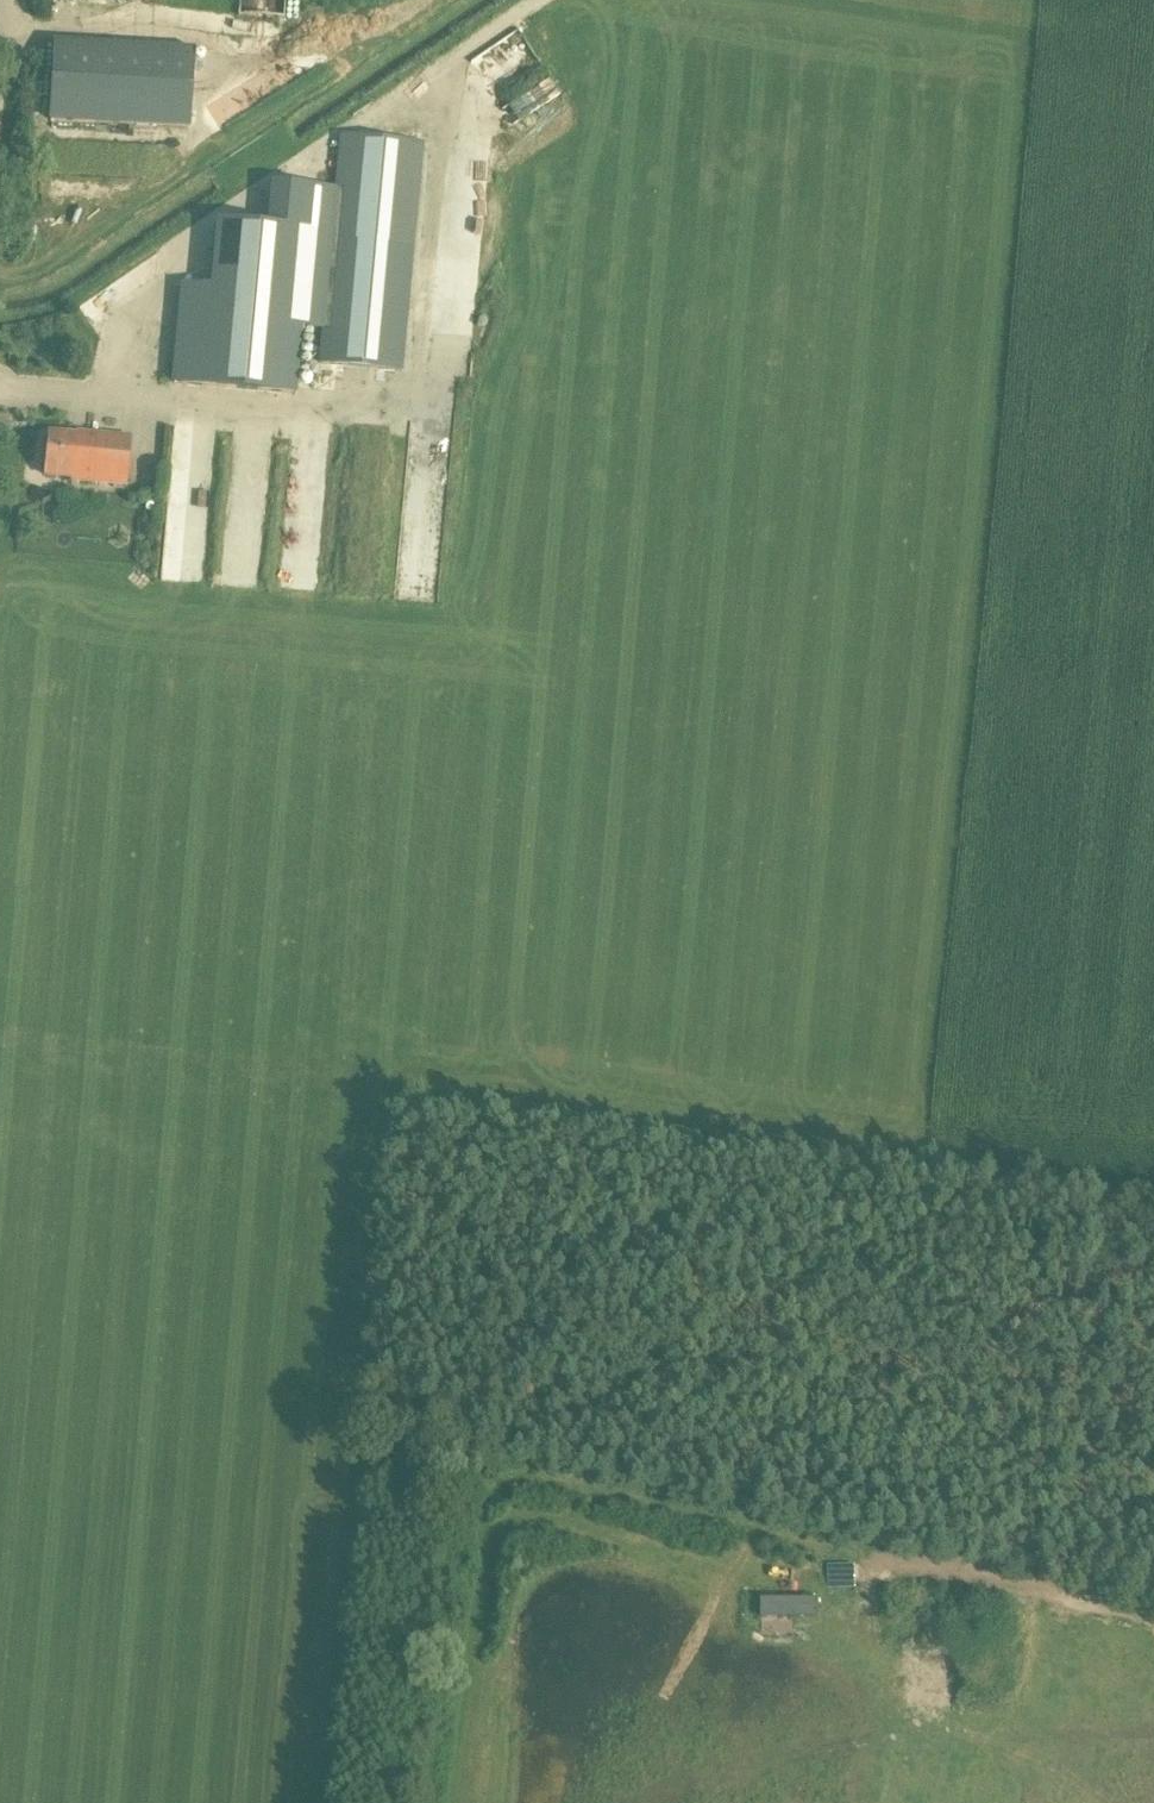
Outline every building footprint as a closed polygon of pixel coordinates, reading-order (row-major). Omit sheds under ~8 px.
[(287,21),(288,0),(237,0),(236,18),(287,21)] [(192,51),(51,43),(47,124),(188,132),(192,51)] [(181,288),(173,383),(294,395),(301,328),(322,330),(319,364),(399,371),(419,145),(340,138),(330,255),(214,244),(209,289),(184,287),(181,288)] [(72,479),(72,481),(127,486),(131,437),(48,430),(44,477),(72,479)] [(434,535),(431,550),(451,554),(454,539),(434,535)]
